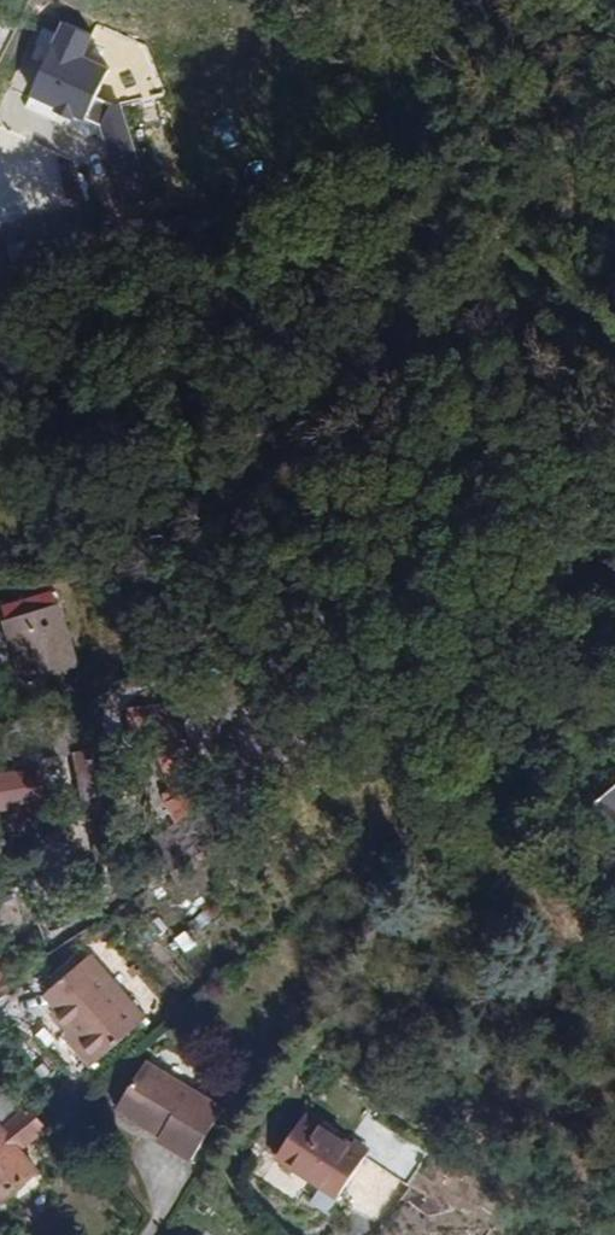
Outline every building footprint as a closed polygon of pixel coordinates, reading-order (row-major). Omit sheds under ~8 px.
[(110,69),(83,57),(91,38),(57,23),(23,98),(84,126),(110,69)] [(31,612),(6,619),(25,683),(76,667),(56,604),(52,593),(28,600),(31,612)] [(542,618),(557,607),(547,593),(532,604),(542,618)] [(6,619),(31,612),(28,600),(2,608),(6,619)] [(168,719),(165,720),(164,705),(128,708),(131,734),(125,734),(126,741),(134,740),(134,738),(143,737),(144,745),(158,743),(172,791),(165,795),(168,800),(166,801),(177,822),(130,854),(136,861),(134,862),(149,883),(214,838),(195,810),(187,815),(179,803),(197,790),(187,738),(176,738),(174,728),(169,729),(168,719)] [(76,751),(90,818),(109,815),(113,814),(113,799),(108,768),(109,767),(106,746),(101,747),(99,710),(68,716),(66,709),(39,714),(42,734),(46,757),(76,751)] [(42,734),(39,714),(0,722),(0,736),(19,732),(20,737),(42,734)] [(44,810),(38,767),(0,774),(0,807),(8,805),(10,816),(44,810)] [(605,789),(614,800),(614,780),(605,789)] [(256,795),(262,805),(268,801),(263,791),(256,795)] [(1,817),(10,816),(8,805),(0,807),(0,812),(1,812),(1,817)] [(112,833),(109,815),(90,818),(98,859),(108,857),(104,843),(109,843),(107,835),(112,833)] [(116,986),(89,955),(51,988),(57,1009),(53,1012),(69,1029),(75,1024),(82,1031),(75,1037),(97,1061),(140,1024),(118,999),(124,994),(116,986)] [(118,999),(140,1024),(145,1018),(124,994),(118,999)] [(48,1017),(91,1066),(97,1061),(75,1037),(82,1031),(75,1024),(69,1029),(53,1012),(48,1017)] [(223,1108),(146,1060),(117,1108),(148,1127),(149,1124),(162,1132),(161,1134),(158,1139),(191,1160),(223,1108)] [(3,1200),(38,1170),(20,1149),(48,1128),(31,1105),(22,1111),(0,1082),(0,1196),(3,1200)] [(365,1155),(303,1116),(277,1155),(316,1180),(306,1194),(329,1209),(339,1195),(365,1155)] [(148,1127),(161,1134),(162,1132),(149,1124),(148,1127)]
